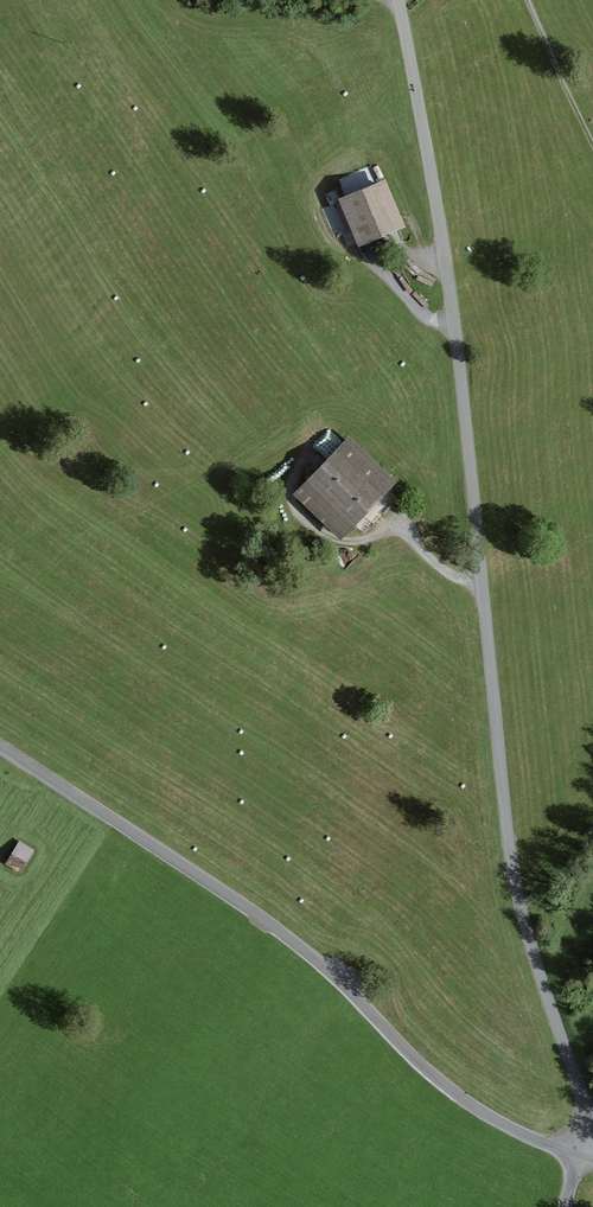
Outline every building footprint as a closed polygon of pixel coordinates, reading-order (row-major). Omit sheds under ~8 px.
[(388,248),(404,242),(391,212),(397,209),(390,194),(385,196),(380,184),(329,205),(347,247),(381,233),(388,248)] [(352,521),(363,532),(401,492),(348,441),(300,492),(341,532),(352,521)] [(7,862),(19,870),(28,856),(16,849),(7,862)]
